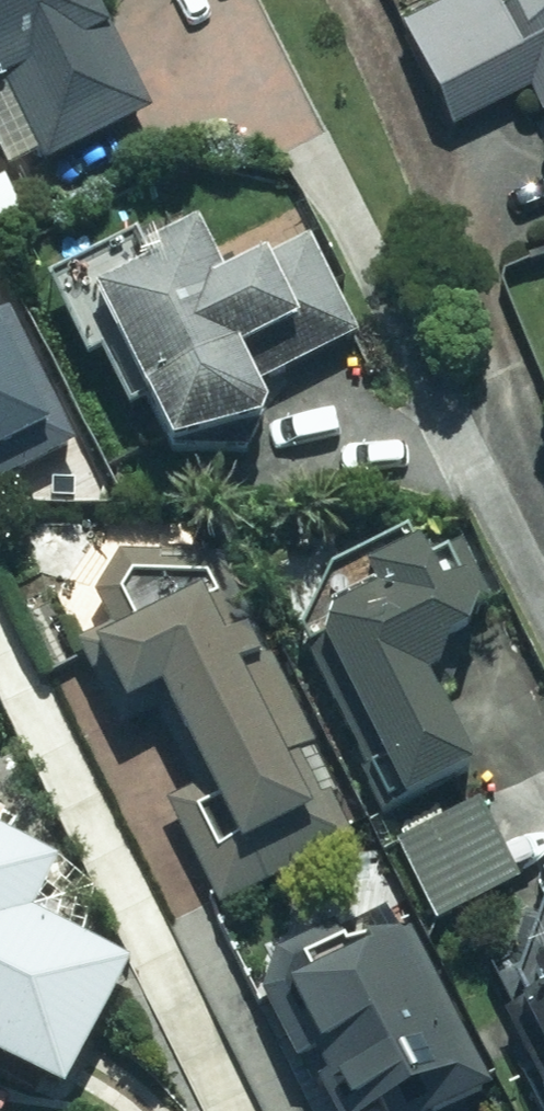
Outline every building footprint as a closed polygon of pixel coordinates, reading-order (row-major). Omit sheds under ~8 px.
[(144,111),(89,0),(0,0),(0,183),(144,111)] [(484,0),(473,0),(399,44),(439,112),(509,71),(543,129),(543,2),(500,28),(484,0)] [(93,380),(112,370),(170,476),(266,424),(256,405),(363,348),(306,244),(219,291),(192,240),(144,266),(133,245),(45,293),(93,380)] [(83,445),(14,315),(0,323),(0,489),(83,445)] [(345,621),(304,641),(391,818),(468,780),(428,698),(507,659),(469,581),(432,600),(399,533),(321,572),(345,621)] [(119,729),(155,714),(193,784),(163,800),(227,920),(363,847),(206,551),(101,549),(54,568),(119,729)] [(477,803),(390,837),(425,928),(512,895),(477,803)] [(0,842),(0,1092),(34,1110),(56,1110),(134,970),(35,915),(57,874),(0,842)] [(408,935),(346,963),(322,910),(261,938),(338,1110),(457,1110),(482,1100),(408,935)] [(524,964),(538,994),(500,1012),(543,1104),(543,955),(524,964)]
